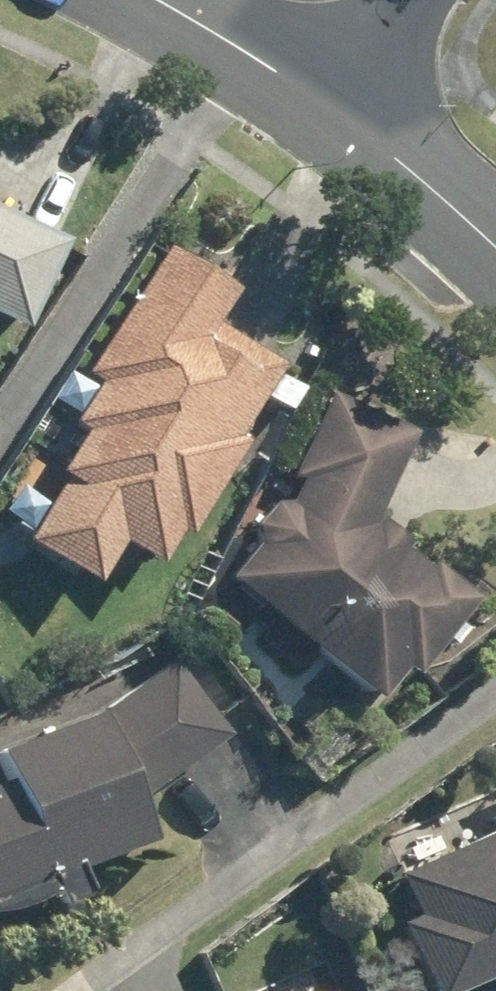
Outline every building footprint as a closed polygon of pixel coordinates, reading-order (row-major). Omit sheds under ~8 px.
[(0,208),(0,325),(11,330),(59,238),(0,208)] [(165,256),(1,523),(119,595),(283,327),(165,256)] [(449,590),(364,511),(403,445),(318,397),(217,571),(351,695),(449,590)] [(112,795),(204,740),(157,663),(0,757),(0,881),(126,836),(112,795)] [(424,989),(495,954),(495,823),(372,882),(424,989)]
